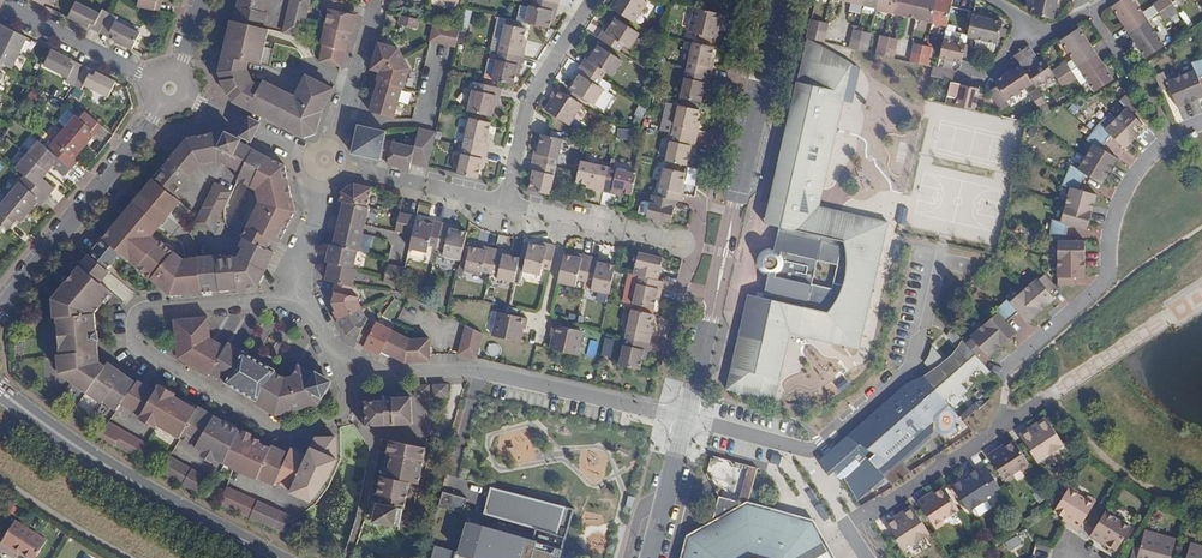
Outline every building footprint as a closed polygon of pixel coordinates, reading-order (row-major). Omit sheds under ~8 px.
[(137,6),(154,11),(156,0),(139,0),(137,6)] [(266,0),(238,0),(234,21),(264,28),(267,12),(264,12),(266,0)] [(310,0),(291,0),(283,33),(285,33),(302,37),(310,0)] [(355,15),(340,11),(342,2),(332,0),(324,0),(323,7),(328,9),(321,44),(323,46),(320,58),(319,62),(341,67),(346,50),(347,51),(351,33),(345,31),(347,26),(352,28),(355,15)] [(542,0),(534,0),(532,5),(529,5),(525,23),(549,28),(552,18),(553,11),(556,12),(558,4),(542,0)] [(634,22),(647,1),(645,0),(616,0),(611,8),(634,22)] [(876,9),(878,0),(864,0),(863,6),(876,9)] [(892,13),(895,0),(878,0),(876,9),(876,10),(892,13)] [(911,18),(916,0),(895,0),(892,13),(908,17),(911,18)] [(931,23),(936,0),(916,0),(911,18),(916,19),(931,23)] [(947,26),(952,6),(953,0),(936,0),(931,23),(947,26)] [(1034,15),(1053,19),(1057,0),(1034,0),(1031,14),(1034,15)] [(1111,7),(1128,33),(1147,20),(1142,13),(1133,0),(1121,0),(1111,7)] [(1170,0),(1160,0),(1152,5),(1153,5),(1158,13),(1172,3),(1170,0)] [(90,23),(103,29),(110,13),(102,9),(99,13),(75,1),(68,17),(87,27),(90,23)] [(1177,10),(1172,3),(1158,13),(1163,19),(1177,10)] [(1153,5),(1142,13),(1147,20),(1158,13),(1153,5)] [(716,38),(717,31),(719,24),(722,25),(725,15),(695,8),(690,32),(699,34),(698,39),(711,42),(712,37),(716,38)] [(114,35),(112,39),(131,49),(139,33),(115,20),(117,17),(110,13),(103,29),(114,35)] [(418,20),(401,15),(398,25),(416,29),(418,20)] [(973,15),(967,37),(977,39),(995,44),(998,44),(1003,23),(984,18),(973,15)] [(598,38),(619,52),(623,45),(630,48),(640,33),(615,18),(611,25),(608,31),(604,29),(598,38)] [(826,33),(828,24),(811,20),(809,29),(826,33)] [(1147,20),(1128,33),(1145,58),(1164,45),(1147,20)] [(245,127),(240,136),(242,137),(239,142),(219,132),(188,138),(178,150),(186,156),(187,154),(191,155),(189,158),(198,165),(199,163),(216,160),(232,168),(234,165),(243,168),(253,149),(247,146),(249,141),(251,142),(256,132),(261,123),(259,122),(262,116),(303,137),(316,133),(318,126),(314,124),(315,118),(320,119),(322,110),(333,88),(305,75),(294,96),(262,80),(259,85),(252,82),(247,69),(250,62),(269,67),(274,43),(265,42),(268,29),(264,28),(234,21),(231,21),(224,51),(229,52),(227,57),(223,56),(219,73),(233,102),(249,110),(251,105),(255,107),(254,112),(251,118),(249,117),(245,127)] [(87,27),(100,33),(103,29),(90,23),(87,27)] [(457,43),(460,29),(433,23),(430,42),(456,47),(457,43)] [(504,23),(498,52),(523,58),(525,49),(521,49),(524,39),(527,29),(504,23)] [(27,37),(0,24),(0,37),(2,38),(0,41),(0,43),(19,53),(27,37)] [(1060,41),(1077,66),(1096,54),(1079,28),(1060,41)] [(100,33),(112,39),(114,35),(103,29),(100,33)] [(824,42),(826,33),(809,29),(807,38),(824,42)] [(869,42),(871,33),(854,30),(852,39),(869,42)] [(967,35),(946,30),(944,39),(965,44),(967,35)] [(895,49),(897,39),(881,36),(879,45),(895,49)] [(761,275),(767,277),(762,298),(749,294),(740,334),(737,346),(727,389),(730,390),(774,402),(790,334),(859,350),(888,223),(819,207),(841,101),(839,100),(847,66),(807,38),(765,224),(779,227),(774,247),(769,247),(763,249),(758,254),(756,262),(756,267),(758,271),(761,275)] [(866,52),(869,42),(852,39),(850,48),(866,52)] [(965,44),(944,39),(940,58),(962,63),(966,44),(965,44)] [(995,44),(977,39),(974,49),(993,53),(995,44)] [(714,47),(692,42),(686,70),(711,75),(713,67),(710,66),(711,61),(714,47)] [(3,64),(12,69),(19,53),(0,43),(0,63),(3,64)] [(398,48),(379,43),(371,70),(380,72),(377,81),(379,81),(370,111),(390,117),(393,118),(402,88),(404,88),(409,68),(398,48)] [(915,43),(913,53),(929,57),(931,47),(915,43)] [(590,58),(586,56),(580,65),(602,78),(606,72),(613,76),(622,60),(597,45),(593,53),(590,58)] [(877,54),(893,58),(895,49),(879,45),(877,54)] [(1015,55),(1020,63),(1033,54),(1029,46),(1025,48),(1015,55)] [(66,82),(74,86),(82,70),(70,63),(71,59),(52,49),(44,65),(68,77),(66,82)] [(523,58),(498,52),(491,80),(513,85),(516,74),(517,65),(521,66),(523,58)] [(911,62),(927,66),(929,57),(913,53),(911,62)] [(1077,66),(1087,81),(1088,81),(1094,92),(1113,80),(1096,54),(1077,66)] [(82,70),(84,66),(71,59),(70,63),(82,70)] [(1033,83),(1036,88),(1055,76),(1053,72),(1044,59),(1025,71),(1033,83)] [(1180,76),(1190,102),(1198,99),(1201,98),(1201,87),(1199,78),(1201,77),(1201,65),(1200,60),(1192,63),(1195,71),(1180,76)] [(1053,72),(1055,76),(1058,80),(1071,70),(1066,63),(1053,72)] [(602,78),(580,65),(574,75),(578,77),(574,82),(570,90),(594,105),(604,90),(597,85),(602,78)] [(995,82),(998,86),(1007,101),(1033,83),(1025,71),(1021,65),(1005,75),(995,82)] [(93,76),(95,71),(84,66),(82,70),(93,76)] [(1081,84),(1087,81),(1077,66),(1071,70),(1077,78),(1081,84)] [(955,72),(933,67),(931,76),(953,81),(955,72)] [(116,81),(95,71),(93,76),(82,70),(74,86),(81,89),(84,85),(108,98),(116,81)] [(680,98),(701,103),(704,89),(706,83),(709,84),(711,75),(686,70),(680,98)] [(1071,70),(1058,80),(1063,88),(1077,78),(1071,70)] [(1190,102),(1180,76),(1166,82),(1161,72),(1155,75),(1161,90),(1169,88),(1176,107),(1190,102)] [(496,98),(500,99),(502,88),(473,81),(467,111),(491,117),(494,105),(496,98)] [(974,110),(979,89),(971,87),(961,84),(956,106),(974,110)] [(998,86),(990,91),(1002,110),(1010,105),(1007,101),(998,86)] [(567,125),(581,104),(556,88),(553,93),(550,97),(553,99),(545,111),(567,125)] [(1038,108),(1046,103),(1037,89),(1029,94),(1038,108)] [(1116,119),(1134,139),(1146,128),(1131,113),(1137,108),(1125,95),(1119,101),(1126,109),(1116,119)] [(672,133),(696,139),(698,130),(695,129),(697,121),(700,110),(668,103),(662,131),(672,133)] [(75,115),(64,128),(85,146),(93,136),(89,133),(98,122),(85,111),(79,118),(75,115)] [(488,133),(490,123),(469,118),(463,146),(487,151),(489,142),(486,141),(488,133)] [(1123,149),(1134,139),(1116,119),(1105,129),(1098,124),(1093,132),(1106,142),(1111,136),(1123,149)] [(102,125),(98,122),(89,133),(93,136),(102,125)] [(435,139),(436,132),(419,129),(414,147),(383,141),(385,131),(358,125),(352,153),(380,160),(380,158),(388,160),(387,164),(410,169),(411,163),(428,167),(435,139)] [(64,128),(47,148),(71,168),(77,161),(70,155),(74,153),(77,155),(85,146),(64,128)] [(1101,147),(1106,142),(1093,132),(1087,140),(1094,144),(1086,157),(1109,171),(1117,159),(1101,147)] [(695,147),(696,139),(672,133),(665,161),(687,166),(689,155),(691,147),(695,147)] [(562,139),(547,136),(541,134),(539,144),(538,153),(534,153),(532,162),(556,167),(562,139)] [(38,141),(27,154),(44,169),(47,165),(51,168),(52,165),(65,175),(71,168),(47,148),(38,141)] [(487,151),(463,146),(457,174),(477,179),(480,167),(482,159),(486,160),(487,151)] [(260,153),(253,149),(243,168),(241,172),(237,180),(256,189),(259,203),(242,237),(243,237),(266,249),(271,240),(279,244),(288,226),(282,224),(282,223),(278,219),(280,216),(290,221),(295,212),(292,200),(289,200),(286,183),(289,183),(285,165),(265,155),(263,161),(262,161),(260,165),(255,162),(260,153)] [(186,156),(178,150),(170,159),(177,165),(177,167),(180,170),(181,168),(190,175),(198,165),(189,158),(191,155),(187,154),(186,156)] [(70,155),(77,161),(80,157),(77,155),(74,153),(70,155)] [(263,161),(265,155),(260,153),(255,162),(260,165),(262,161),(263,161)] [(16,168),(25,175),(49,195),(55,188),(42,177),(44,175),(41,172),(44,169),(27,154),(16,168)] [(1101,185),(1109,171),(1086,157),(1077,170),(1071,166),(1066,176),(1081,183),(1085,175),(1101,185)] [(177,165),(170,159),(153,179),(173,195),(190,175),(181,168),(180,170),(177,167),(177,165)] [(581,161),(578,172),(576,182),(586,184),(595,186),(594,189),(603,192),(609,167),(581,161)] [(529,190),(550,195),(556,167),(532,162),(530,170),(534,170),(531,179),(529,190)] [(632,195),(633,191),(637,173),(609,167),(603,192),(611,194),(612,190),(622,193),(632,195)] [(658,196),(676,200),(682,202),(684,193),(681,193),(683,184),(685,173),(664,168),(658,196)] [(25,175),(8,195),(29,213),(36,203),(33,200),(36,197),(43,202),(49,195),(25,175)] [(1079,189),(1081,183),(1066,176),(1062,184),(1070,188),(1065,204),(1092,213),(1094,205),(1097,195),(1079,189)] [(173,195),(153,179),(141,193),(168,216),(180,202),(173,195)] [(216,224),(231,192),(214,183),(199,215),(216,224)] [(366,208),(371,188),(354,184),(342,192),(340,201),(344,202),(334,245),(330,245),(326,262),(330,263),(353,268),(356,251),(358,251),(368,208),(366,208)] [(168,216),(141,193),(132,203),(144,213),(141,218),(145,222),(150,218),(160,226),(168,216)] [(8,229),(14,223),(17,219),(21,223),(29,213),(8,195),(0,204),(0,212),(0,222),(8,229)] [(671,223),(676,200),(658,196),(651,195),(647,217),(671,223)] [(39,206),(43,202),(36,197),(33,200),(36,203),(39,206)] [(170,295),(201,292),(198,259),(184,260),(158,240),(157,241),(152,236),(160,226),(150,218),(145,222),(141,218),(144,213),(132,203),(102,238),(92,251),(105,262),(107,260),(111,264),(115,260),(115,258),(118,253),(155,282),(158,285),(164,279),(167,282),(162,288),(170,295)] [(1088,226),(1090,218),(1092,213),(1065,204),(1060,221),(1051,219),(1049,231),(1067,233),(1069,224),(1086,230),(1088,226)] [(395,230),(413,235),(416,220),(417,217),(400,213),(395,230)] [(199,215),(198,217),(196,222),(212,231),(216,224),(199,215)] [(282,224),(288,226),(290,221),(280,216),(278,219),(282,223),(282,224)] [(430,245),(437,247),(442,222),(432,220),(431,223),(425,222),(416,220),(413,235),(410,248),(427,252),(430,245)] [(442,222),(437,247),(444,249),(443,256),(461,260),(467,232),(459,229),(452,228),(452,224),(442,222)] [(1066,241),(1067,233),(1049,231),(1048,242),(1058,241),(1058,259),(1085,259),(1085,252),(1085,241),(1066,241)] [(100,235),(89,248),(92,251),(102,238),(100,235)] [(260,282),(274,253),(266,249),(243,237),(239,247),(242,249),(238,257),(225,259),(225,254),(198,257),(198,259),(201,292),(217,290),(245,288),(245,277),(251,277),(260,282)] [(550,270),(555,246),(544,243),(542,247),(537,245),(529,243),(523,271),(540,276),(543,268),(550,270)] [(482,272),(490,273),(496,248),(487,246),(486,250),(479,248),(470,247),(464,271),(481,274),(482,272)] [(498,278),(514,282),(520,257),(511,256),(503,254),(504,250),(496,248),(490,273),(498,274),(498,278)] [(106,269),(107,269),(111,264),(107,260),(105,262),(92,251),(89,255),(106,269)] [(639,276),(658,280),(663,258),(638,252),(633,274),(639,276)] [(573,256),(564,253),(558,282),(575,286),(577,279),(585,281),(591,256),(582,254),(578,257),(573,256)] [(117,411),(121,404),(137,383),(138,382),(116,366),(110,360),(106,363),(101,358),(99,339),(100,339),(99,327),(98,328),(96,312),(112,293),(100,283),(99,283),(93,288),(91,286),(102,274),(106,269),(89,255),(85,260),(52,299),(54,318),(56,318),(60,354),(58,354),(59,373),(102,403),(102,401),(117,411)] [(609,294),(614,270),(616,265),(608,263),(601,263),(602,259),(591,256),(585,281),(593,283),(592,290),(609,294)] [(1085,266),(1085,259),(1058,259),(1058,286),(1074,286),(1075,278),(1085,278),(1085,266)] [(353,268),(330,263),(326,281),(335,283),(333,292),(335,293),(332,303),(347,334),(357,340),(356,341),(364,346),(364,347),(380,355),(381,353),(383,351),(390,355),(405,363),(430,361),(430,356),(429,343),(421,343),(420,339),(410,339),(376,322),(372,329),(364,325),(368,318),(365,316),(357,300),(357,297),(350,295),(356,269),(353,268)] [(401,286),(405,268),(388,265),(385,276),(384,282),(401,286)] [(105,277),(109,272),(107,269),(106,269),(102,274),(91,286),(93,288),(99,283),(100,283),(105,277)] [(1023,290),(1041,311),(1055,298),(1049,293),(1055,287),(1044,275),(1039,279),(1037,278),(1023,290)] [(654,309),(657,298),(658,289),(662,290),(664,281),(658,280),(639,276),(633,304),(654,309)] [(257,287),(260,282),(251,277),(245,277),(245,288),(257,287)] [(158,285),(162,288),(167,282),(164,279),(158,285)] [(1027,322),(1041,311),(1023,290),(1010,302),(1007,299),(1001,305),(1012,317),(1017,313),(1027,322)] [(1007,321),(1012,317),(1001,305),(995,310),(998,312),(984,324),(1002,345),(1016,333),(1007,321)] [(625,337),(650,343),(652,334),(648,333),(651,324),(653,314),(631,309),(625,337)] [(493,336),(519,342),(522,328),(525,329),(528,319),(519,317),(498,312),(493,336)] [(256,403),(271,413),(275,406),(279,408),(280,414),(293,411),(292,408),(300,405),(301,409),(319,404),(331,384),(299,365),(293,376),(293,381),(286,383),(285,378),(274,372),(275,370),(228,343),(226,347),(217,342),(214,346),(207,342),(210,338),(208,317),(174,320),(178,358),(209,376),(210,373),(258,400),(256,403)] [(554,336),(551,349),(559,351),(577,355),(582,330),(563,327),(553,324),(550,335),(554,336)] [(966,343),(976,355),(983,351),(988,356),(1002,345),(984,324),(970,336),(971,338),(966,343)] [(476,359),(483,334),(465,325),(458,354),(476,359)] [(957,348),(962,340),(952,327),(947,336),(957,348)] [(618,365),(640,370),(642,360),(645,351),(648,351),(650,343),(625,337),(618,365)] [(214,346),(217,342),(213,340),(210,338),(207,342),(214,346)] [(977,367),(982,362),(976,355),(966,343),(946,361),(938,368),(918,385),(937,408),(953,391),(961,384),(977,367)] [(931,371),(938,368),(946,361),(932,346),(930,354),(928,359),(924,363),(931,371)] [(987,376),(991,372),(982,362),(977,367),(987,376)] [(137,383),(121,404),(133,411),(132,413),(157,427),(158,425),(181,438),(197,409),(174,397),(173,398),(169,396),(172,391),(160,384),(156,391),(138,381),(138,382),(137,383)] [(968,392),(961,384),(953,391),(960,399),(968,392)] [(447,385),(434,385),(434,397),(448,396),(447,385)] [(929,416),(937,408),(918,385),(909,393),(900,391),(847,437),(885,460),(931,419),(929,416)] [(372,438),(370,449),(356,518),(361,519),(365,520),(373,521),(410,528),(418,489),(422,489),(430,444),(426,443),(430,423),(429,397),(429,386),(415,386),(416,397),(412,397),(393,398),(393,396),(383,397),(383,404),(377,405),(377,401),(372,402),(366,402),(366,411),(363,411),(364,426),(371,426),(371,437),(372,438)] [(371,396),(372,402),(377,401),(377,405),(383,404),(383,397),(383,395),(371,396)] [(275,406),(271,413),(276,415),(280,414),(279,408),(275,406)] [(222,420),(199,407),(197,409),(181,438),(224,463),(239,431),(230,425),(228,428),(220,425),(222,420)] [(1045,417),(1036,424),(1039,428),(1022,439),(1037,463),(1064,446),(1045,417)] [(104,429),(99,436),(137,458),(145,443),(109,422),(104,429)] [(1039,428),(1036,424),(1019,435),(1022,439),(1039,428)] [(99,427),(95,433),(99,436),(104,429),(99,427)] [(239,431),(224,463),(275,485),(289,454),(280,449),(279,453),(271,450),(272,446),(271,448),(259,442),(260,440),(239,431)] [(291,448),(289,454),(275,485),(274,486),(311,502),(324,484),(329,474),(320,468),(322,463),(332,467),(335,460),(335,437),(316,437),(308,456),(291,448)] [(919,441),(913,447),(918,452),(923,447),(919,441)] [(1029,464),(1014,441),(1005,447),(998,453),(996,450),(988,455),(1004,480),(1012,475),(1029,464)] [(842,448),(838,444),(830,452),(833,457),(842,448)] [(169,457),(161,472),(198,493),(206,478),(169,457)] [(329,474),(332,467),(322,463),(320,468),(329,474)] [(719,497),(711,524),(689,537),(683,557),(725,557),(730,542),(784,557),(800,539),(816,530),(812,522),(748,504),(758,468),(741,464),(732,500),(719,497)] [(962,480),(980,470),(977,466),(959,478),(962,480)] [(996,494),(980,470),(962,480),(959,478),(951,484),(969,512),(996,494)] [(1012,475),(1004,480),(1007,483),(1015,478),(1012,475)] [(431,557),(560,557),(560,555),(573,508),(490,485),(482,514),(535,528),(532,540),(469,522),(461,553),(434,546),(431,557)] [(227,486),(219,503),(258,521),(266,505),(227,486)] [(958,510),(944,487),(935,493),(927,498),(925,496),(917,500),(933,526),(943,521),(958,510)] [(1069,488),(1057,506),(1054,511),(1063,517),(1071,522),(1069,524),(1078,530),(1094,505),(1086,499),(1069,488)] [(442,492),(438,507),(462,513),(466,498),(442,492)] [(1088,496),(1086,499),(1094,505),(1096,501),(1088,496)] [(266,505),(258,521),(289,535),(297,519),(266,505)] [(930,534),(911,505),(902,512),(905,516),(887,526),(904,551),(930,534)] [(1115,513),(1108,508),(1105,512),(1113,517),(1115,513)] [(905,516),(902,512),(885,523),(887,526),(905,516)] [(1113,517),(1105,512),(1089,537),(1097,541),(1099,539),(1107,545),(1116,550),(1130,527),(1113,517)] [(356,518),(346,550),(350,552),(354,553),(365,520),(361,519),(356,518)] [(20,553),(29,557),(36,557),(48,540),(16,520),(2,543),(10,548),(12,545),(21,551),(20,553)] [(943,521),(933,526),(935,529),(944,524),(943,521)] [(828,551),(816,530),(800,539),(784,557),(730,542),(725,557),(832,557),(828,551)] [(1139,549),(1137,557),(1171,557),(1176,540),(1144,532),(1139,549)] [(1191,543),(1186,557),(1201,557),(1201,547),(1191,543)] [(18,554),(20,553),(21,551),(12,545),(10,548),(18,554)] [(1139,549),(1134,548),(1131,557),(1137,557),(1139,549)]
